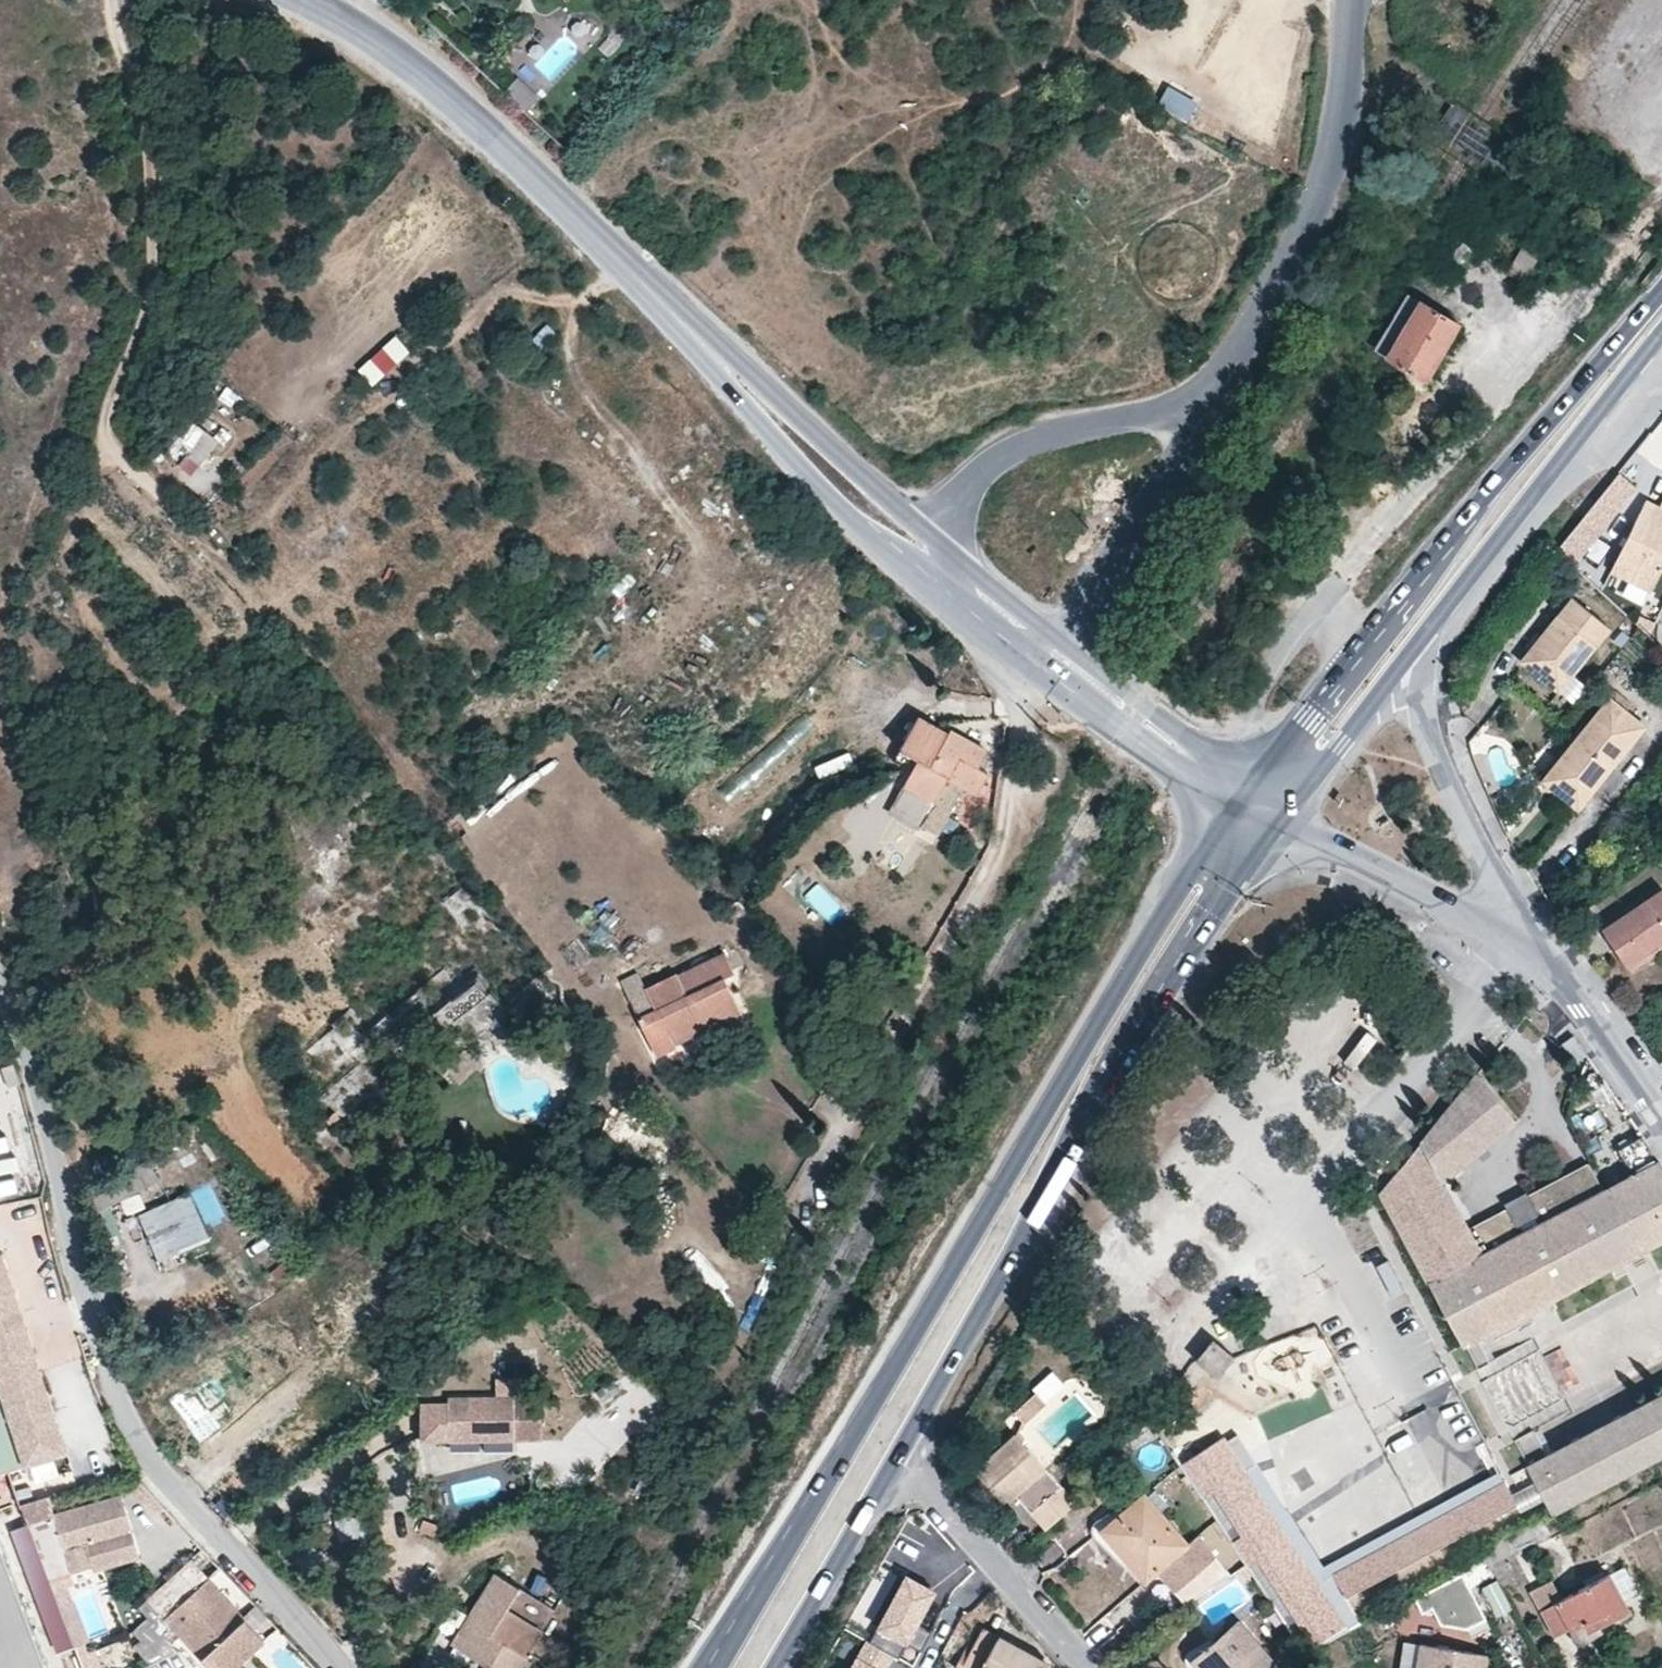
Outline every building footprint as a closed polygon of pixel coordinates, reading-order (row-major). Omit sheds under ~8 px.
[(1189,121),(1200,100),(1168,83),(1157,104),(1189,121)] [(1523,242),(1509,271),(1526,280),(1541,251),(1523,242)] [(1549,280),(1542,291),(1559,301),(1566,290),(1549,280)] [(1385,354),(1419,298),(1408,292),(1374,348),(1385,354)] [(1385,354),(1426,379),(1460,323),(1419,298),(1385,354)] [(394,334),(358,368),(374,385),(410,351),(394,334)] [(207,459),(217,435),(192,425),(182,449),(207,459)] [(1618,472),(1559,549),(1575,562),(1635,485),(1618,472)] [(1649,495),(1609,569),(1651,591),(1661,570),(1661,502),(1649,495)] [(1641,603),(1648,591),(1628,581),(1622,593),(1641,603)] [(1609,627),(1569,599),(1522,665),(1562,693),(1609,627)] [(1643,726),(1608,699),(1538,788),(1573,815),(1643,726)] [(949,780),(963,789),(975,795),(988,772),(976,764),(986,748),(948,726),(944,731),(917,715),(893,757),(912,768),(888,810),(917,827),(922,822),(949,780)] [(820,777),(853,766),(849,754),(816,766),(820,777)] [(937,832),(963,789),(949,780),(922,822),(937,832)] [(821,881),(804,894),(830,924),(847,911),(821,881)] [(1627,967),(1644,955),(1661,942),(1661,891),(1603,931),(1627,967)] [(1649,962),(1661,953),(1661,942),(1644,955),(1649,962)] [(695,1020),(703,1036),(744,1016),(725,979),(736,974),(725,952),(645,992),(654,1010),(638,1018),(659,1059),(678,1049),(670,1033),(695,1020)] [(1644,955),(1627,967),(1631,974),(1649,962),(1644,955)] [(431,1005),(438,1025),(490,1006),(482,987),(431,1005)] [(678,1049),(703,1036),(695,1020),(670,1033),(678,1049)] [(1588,1056),(1574,1035),(1562,1044),(1576,1064),(1588,1056)] [(1609,1271),(1650,1248),(1611,1184),(1602,1188),(1589,1163),(1528,1197),(1540,1220),(1519,1232),(1507,1210),(1470,1230),(1445,1185),(1518,1124),(1476,1075),(1379,1194),(1463,1348),(1466,1347),(1477,1368),(1489,1361),(1478,1341),(1522,1317),(1551,1301),(1609,1271)] [(1661,1242),(1661,1165),(1642,1135),(1618,1149),(1631,1172),(1611,1184),(1650,1248),(1661,1242)] [(1503,1204),(1507,1210),(1519,1232),(1540,1220),(1528,1197),(1525,1192),(1503,1204)] [(211,1240),(190,1193),(140,1215),(142,1222),(137,1224),(155,1264),(211,1240)] [(60,1444),(0,1287),(0,1467),(3,1466),(60,1444)] [(1213,1339),(1195,1361),(1218,1380),(1235,1358),(1213,1339)] [(1048,1369),(1032,1391),(1049,1403),(1065,1381),(1048,1369)] [(497,1396),(448,1397),(448,1403),(420,1403),(421,1443),(513,1441),(512,1379),(497,1379),(497,1396)] [(1016,1405),(1025,1415),(1039,1402),(1030,1392),(1016,1405)] [(1527,1465),(1537,1482),(1545,1498),(1553,1513),(1661,1454),(1661,1392),(1634,1408),(1548,1454),(1534,1429),(1525,1434),(1515,1439),(1528,1464),(1527,1465)] [(1017,1422),(1025,1415),(1016,1405),(1008,1412),(1017,1422)] [(1017,1438),(976,1473),(1037,1542),(1067,1514),(1035,1481),(1016,1460),(1028,1450),(1017,1438)] [(1228,1445),(1223,1438),(1182,1467),(1307,1655),(1365,1624),(1355,1608),(1523,1517),(1520,1511),(1512,1495),(1500,1474),(1419,1516),(1323,1567),(1237,1438),(1228,1445)] [(112,1449),(118,1467),(124,1465),(118,1447),(112,1449)] [(1028,1450),(1016,1460),(1035,1481),(1046,1470),(1028,1450)] [(13,1492),(3,1466),(0,1467),(0,1496),(13,1492)] [(1520,1511),(1545,1498),(1537,1482),(1512,1495),(1520,1511)] [(49,1577),(71,1570),(94,1563),(136,1549),(117,1492),(52,1514),(45,1491),(18,1500),(42,1559),(49,1577)] [(1187,1545),(1143,1495),(1103,1530),(1147,1580),(1157,1571),(1187,1545)] [(1617,1512),(1590,1525),(1605,1553),(1631,1539),(1617,1512)] [(1540,1517),(1531,1523),(1541,1539),(1550,1534),(1540,1517)] [(0,1534),(0,1667),(51,1667),(0,1534)] [(1187,1545),(1157,1571),(1187,1605),(1231,1574),(1198,1536),(1187,1545)] [(148,1605),(165,1624),(209,1583),(192,1564),(148,1605)] [(1624,1566),(1611,1574),(1625,1600),(1638,1592),(1624,1566)] [(556,1604),(498,1571),(456,1644),(489,1662),(485,1667),(519,1667),(556,1604)] [(1487,1616),(1463,1571),(1415,1596),(1424,1612),(1433,1607),(1442,1623),(1467,1627),(1487,1616)] [(1494,1574),(1478,1582),(1495,1616),(1510,1608),(1494,1574)] [(1625,1600),(1611,1574),(1562,1599),(1551,1581),(1529,1592),(1554,1637),(1568,1630),(1569,1633),(1582,1627),(1586,1634),(1631,1611),(1625,1600)] [(932,1597),(903,1581),(870,1643),(892,1656),(898,1659),(907,1645),(920,1652),(931,1633),(917,1626),(932,1597)] [(209,1583),(165,1624),(205,1667),(245,1667),(243,1665),(265,1646),(209,1583)] [(62,1610),(77,1647),(90,1642),(75,1605),(62,1610)] [(149,1614),(126,1632),(151,1663),(174,1645),(149,1614)] [(1238,1622),(1192,1661),(1198,1667),(1278,1667),(1238,1622)] [(1047,1667),(980,1631),(961,1667),(1047,1667)] [(870,1643),(868,1642),(853,1667),(885,1667),(892,1656),(870,1643)] [(1416,1667),(1486,1667),(1488,1655),(1419,1645),(1416,1667)]
